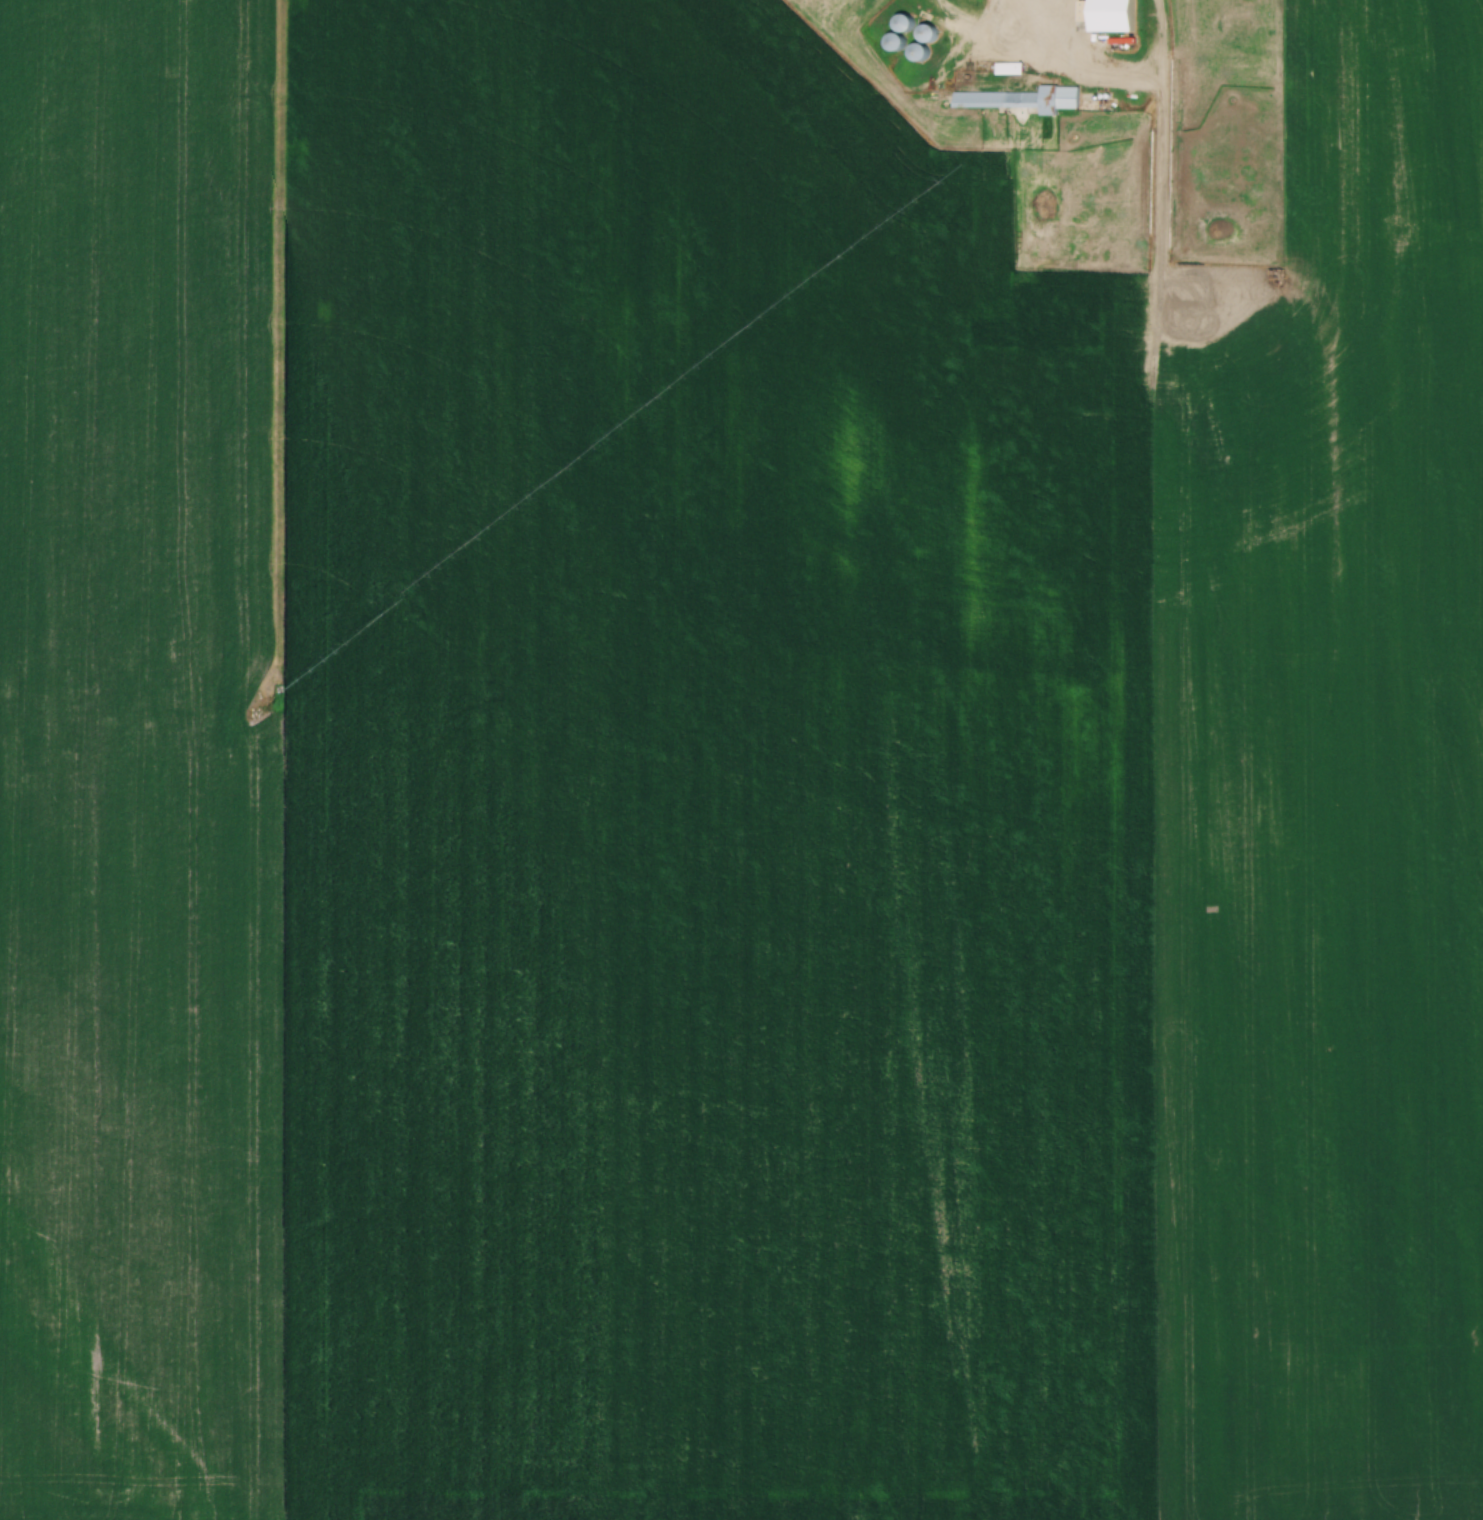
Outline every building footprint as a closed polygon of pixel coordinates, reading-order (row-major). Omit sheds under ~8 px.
[(1084,32),(1131,32),(1131,0),(1084,0),(1084,32)] [(1036,92),(949,91),(949,107),(1036,108),(1036,115),(1052,115),(1052,108),(1075,109),(1075,86),(1037,85),(1036,92)]
